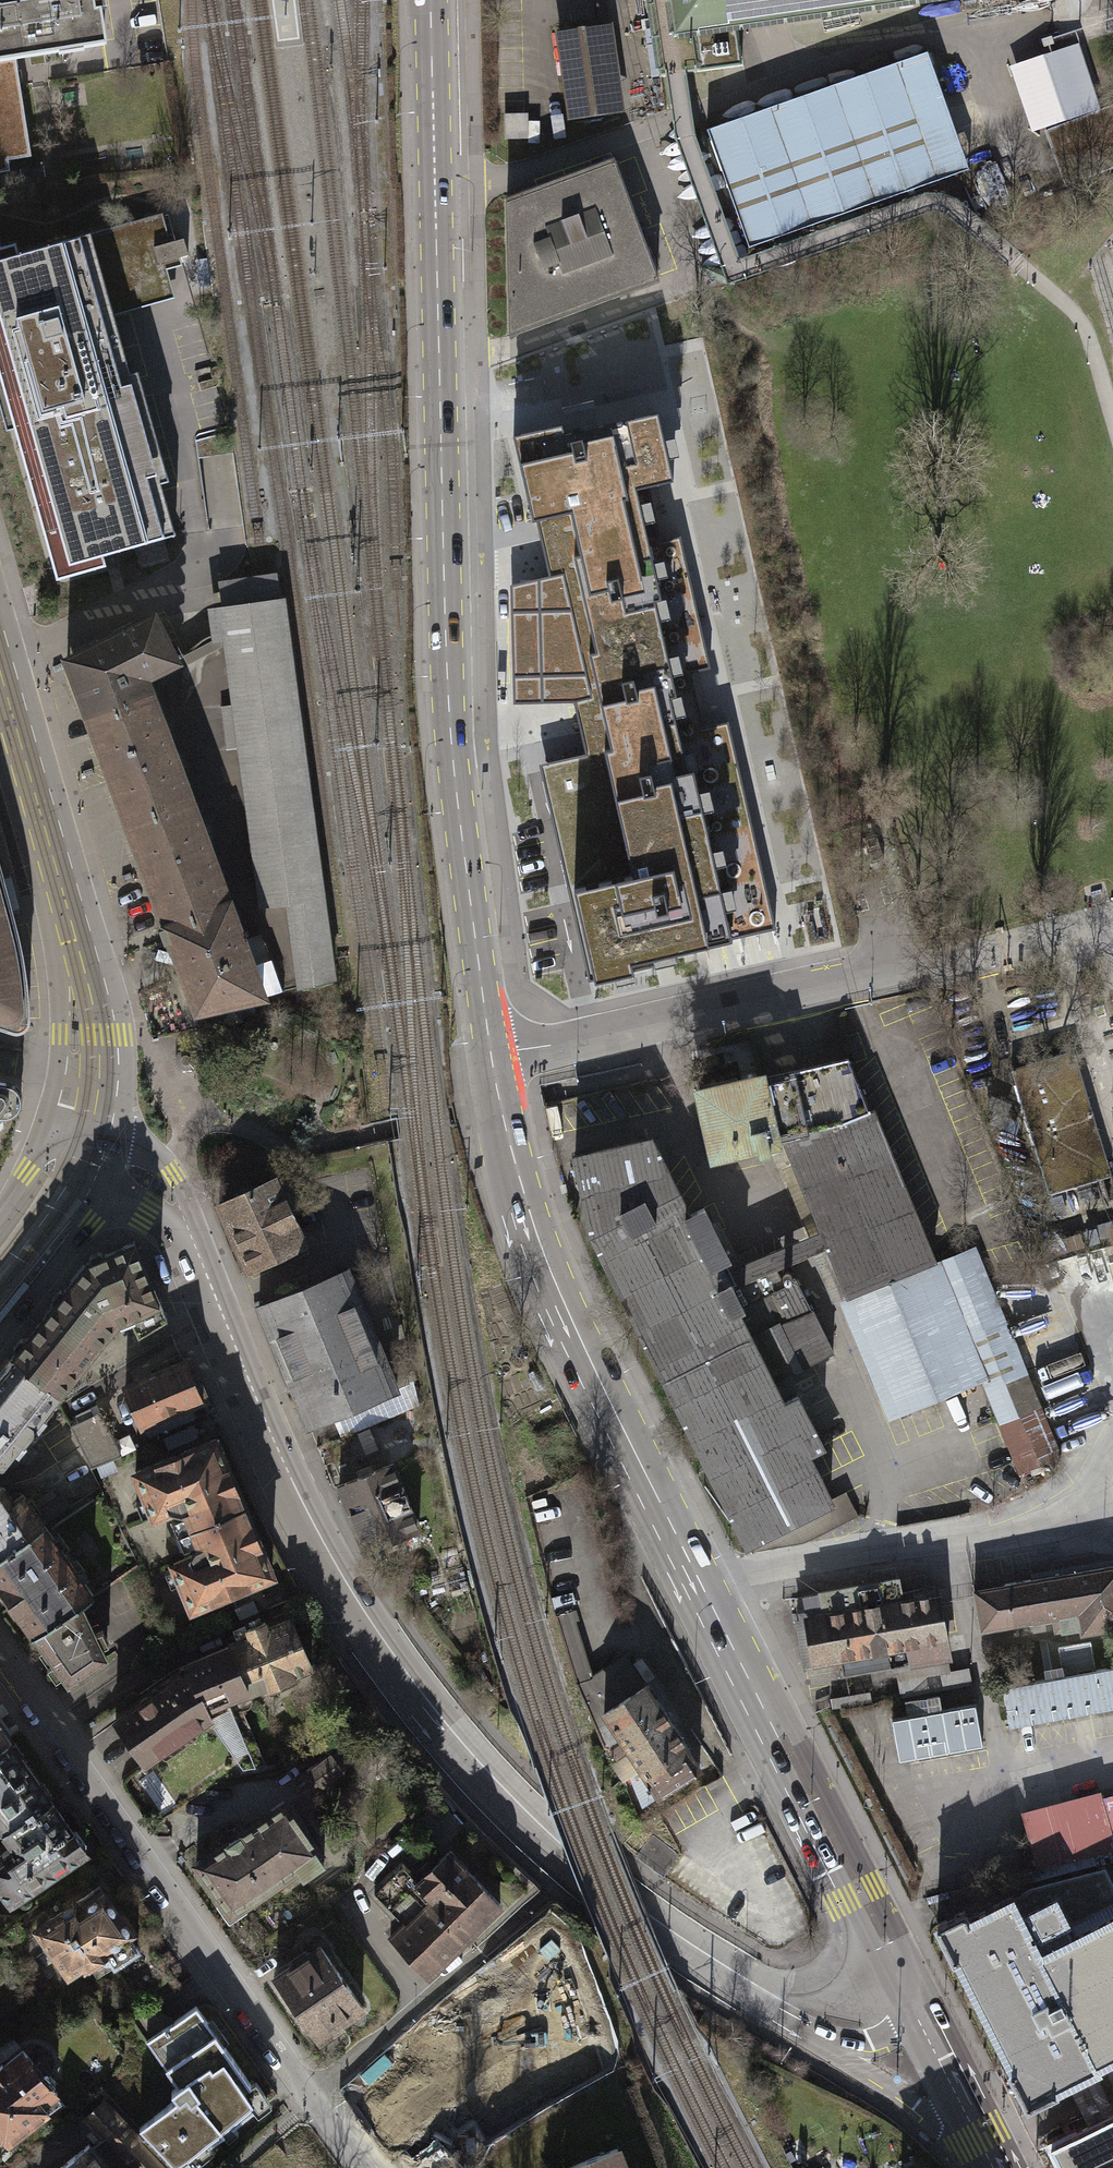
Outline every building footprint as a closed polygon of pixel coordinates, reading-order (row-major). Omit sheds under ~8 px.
[(16,60),(106,45),(99,0),(0,0),(0,62),(16,60)] [(660,76),(742,64),(736,27),(924,0),(649,0),(660,76)] [(607,25),(558,32),(570,118),(619,111),(607,25)] [(1100,109),(1098,104),(1064,115),(1046,60),(1079,48),(1078,43),(1010,66),(1032,132),(1100,109)] [(1079,48),(1046,60),(1064,115),(1098,104),(1079,48)] [(748,248),(939,181),(913,106),(944,95),(928,51),(706,128),(748,248)] [(16,60),(0,62),(0,161),(8,160),(31,156),(18,75),(16,60)] [(970,170),(944,95),(913,106),(939,181),(970,170)] [(1046,131),(1067,185),(1112,168),(1112,106),(1046,131)] [(526,114),(504,114),(505,138),(527,137),(526,114)] [(10,172),(8,160),(0,161),(0,173),(10,172)] [(615,164),(507,203),(510,330),(657,276),(615,164)] [(8,415),(53,576),(104,562),(101,552),(172,532),(154,470),(161,468),(153,438),(146,440),(137,411),(145,409),(137,379),(129,381),(107,303),(160,289),(149,248),(165,243),(169,257),(184,253),(179,237),(166,240),(158,212),(14,252),(12,243),(0,246),(0,415),(1,417),(8,415)] [(564,347),(564,369),(664,368),(664,346),(564,347)] [(562,425),(513,436),(533,521),(571,512),(581,555),(581,557),(648,542),(643,520),(655,518),(648,487),(673,481),(658,413),(564,435),(562,425)] [(649,544),(648,542),(581,557),(581,555),(574,557),(596,652),(596,654),(701,630),(680,536),(649,544)] [(260,994),(329,977),(279,599),(218,607),(257,905),(286,901),(290,925),(284,925),(241,940),(260,994)] [(64,657),(87,718),(149,695),(142,675),(174,660),(148,615),(64,657)] [(710,668),(701,630),(596,654),(596,652),(590,653),(611,748),(612,750),(679,735),(679,733),(674,713),(698,708),(690,673),(710,668)] [(87,718),(126,822),(188,799),(149,695),(87,718)] [(728,722),(679,733),(679,735),(612,750),(611,748),(605,750),(606,757),(601,758),(558,768),(578,858),(750,818),(728,722)] [(226,903),(188,799),(126,822),(164,926),(226,903)] [(775,928),(750,818),(578,858),(584,886),(574,888),(595,979),(657,965),(653,948),(672,944),(674,952),(775,928)] [(14,1031),(18,1031),(21,1030),(24,1028),(27,1022),(27,1009),(25,991),(23,968),(18,939),(0,870),(0,1027),(14,1031)] [(241,940),(226,903),(164,926),(159,928),(164,941),(171,940),(196,1008),(260,994),(241,940)] [(1059,1055),(1097,1180),(1112,1175),(1074,1050),(1059,1055)] [(1097,1180),(1059,1055),(1011,1069),(1049,1194),(1097,1180)] [(830,1246),(851,1296),(931,1263),(851,1060),(699,1090),(714,1155),(735,1151),(758,1145),(760,1156),(771,1155),(768,1144),(787,1139),(824,1230),(830,1246)] [(21,1104),(21,1095),(17,1087),(10,1082),(0,1080),(0,1159),(21,1104)] [(780,1404),(770,1383),(736,1313),(744,1309),(742,1305),(730,1282),(723,1285),(714,1268),(729,1261),(716,1233),(703,1208),(703,1207),(686,1215),(684,1212),(667,1177),(648,1140),(575,1156),(592,1234),(744,1544),(831,1502),(807,1454),(823,1446),(822,1445),(804,1409),(798,1396),(780,1404)] [(301,1243),(273,1181),(218,1205),(245,1267),(301,1243)] [(732,1268),(729,1261),(714,1268),(723,1285),(730,1282),(742,1305),(782,1286),(773,1268),(830,1246),(824,1230),(732,1268)] [(83,1262),(70,1284),(114,1319),(124,1316),(133,1337),(162,1321),(129,1241),(83,1262)] [(937,1264),(968,1340),(1002,1325),(984,1279),(972,1250),(959,1255),(940,1263),(937,1264)] [(979,1379),(931,1263),(851,1296),(849,1297),(896,1412),(907,1408),(933,1398),(979,1379)] [(305,1424),(336,1411),(396,1384),(346,1270),(255,1309),(305,1424)] [(782,1286),(742,1305),(744,1309),(736,1313),(770,1383),(787,1374),(811,1362),(833,1352),(797,1278),(782,1286)] [(99,1338),(114,1319),(70,1284),(12,1357),(58,1392),(68,1379),(63,1375),(95,1335),(99,1338)] [(1056,1458),(1002,1325),(968,1340),(1021,1472),(1056,1458)] [(0,1372),(0,1466),(1,1466),(5,1459),(8,1461),(13,1454),(16,1456),(26,1443),(22,1440),(32,1427),(36,1430),(51,1411),(46,1407),(58,1392),(12,1357),(0,1372)] [(198,1400),(181,1361),(124,1386),(141,1424),(198,1400)] [(412,1380),(396,1384),(336,1411),(343,1431),(418,1403),(412,1380)] [(89,1407),(75,1414),(79,1422),(70,1426),(90,1469),(95,1465),(112,1458),(120,1454),(99,1412),(93,1415),(89,1407)] [(193,1425),(162,1437),(167,1449),(198,1436),(193,1425)] [(183,1509),(191,1528),(242,1506),(212,1437),(132,1471),(150,1514),(168,1506),(183,1509)] [(112,1458),(95,1465),(101,1477),(117,1470),(112,1458)] [(393,1463),(337,1484),(363,1550),(418,1529),(393,1463)] [(42,1525),(32,1511),(20,1493),(12,1499),(2,1485),(0,1486),(0,1554),(42,1525)] [(55,1495),(32,1511),(42,1525),(65,1509),(55,1495)] [(847,1495),(831,1502),(744,1544),(753,1552),(803,1545),(832,1532),(856,1520),(859,1519),(847,1495)] [(270,1572),(242,1506),(191,1528),(196,1545),(187,1554),(169,1562),(188,1606),(241,1584),(270,1572)] [(33,1633),(78,1601),(90,1593),(42,1525),(0,1554),(0,1586),(33,1633)] [(1033,1573),(1033,1578),(1032,1579),(1004,1583),(1004,1586),(975,1591),(981,1629),(1057,1618),(1058,1625),(1062,1624),(1063,1629),(1080,1627),(1081,1632),(1112,1627),(1112,1560),(1033,1573)] [(941,1607),(939,1595),(902,1601),(900,1591),(898,1579),(897,1580),(872,1584),(803,1596),(807,1618),(796,1620),(804,1663),(805,1663),(841,1656),(844,1674),(897,1665),(947,1657),(949,1657),(946,1633),(941,1607)] [(253,1599),(233,1607),(239,1619),(258,1611),(253,1599)] [(92,1631),(78,1601),(33,1633),(52,1663),(45,1667),(54,1679),(62,1675),(67,1682),(105,1655),(99,1644),(106,1641),(101,1628),(92,1631)] [(643,1804),(702,1767),(626,1654),(589,1678),(572,1620),(577,1618),(576,1607),(556,1611),(579,1687),(606,1748),(616,1759),(631,1753),(640,1767),(630,1775),(643,1804)] [(249,1635),(227,1644),(249,1696),(312,1670),(290,1619),(266,1629),(263,1621),(256,1624),(246,1628),(249,1635)] [(229,1705),(249,1696),(227,1644),(172,1670),(109,1714),(144,1763),(207,1716),(229,1705)] [(949,1672),(947,1657),(897,1665),(902,1695),(949,1687),(946,1673),(949,1672)] [(1004,1685),(1011,1724),(1112,1706),(1112,1666),(1004,1685)] [(972,1683),(969,1669),(949,1672),(946,1673),(949,1687),(972,1683)] [(848,1696),(830,1699),(832,1709),(868,1702),(866,1693),(848,1696)] [(229,1705),(207,1716),(233,1757),(249,1752),(229,1705)] [(982,1744),(975,1705),(892,1720),(899,1759),(982,1744)] [(10,1901),(84,1849),(7,1738),(0,1743),(0,1828),(12,1846),(0,1854),(0,1886),(10,1901)] [(330,1755),(303,1776),(315,1791),(342,1771),(330,1755)] [(1112,1848),(1112,1838),(1103,1800),(1101,1793),(1025,1813),(1039,1867),(1092,1853),(1112,1848)] [(1103,1800),(1112,1838),(1112,1797),(1103,1800)] [(318,1852),(284,1803),(197,1864),(231,1912),(280,1878),(284,1885),(300,1874),(303,1878),(321,1865),(314,1854),(318,1852)] [(677,1856),(652,1837),(638,1856),(663,1875),(677,1856)] [(426,1975),(500,1906),(449,1851),(418,1880),(403,1864),(385,1881),(378,1897),(403,1923),(389,1936),(426,1975)] [(1015,1873),(1009,1875),(1012,1886),(1095,1865),(1092,1853),(1039,1867),(1015,1873)] [(1056,2091),(1055,2090),(1075,2080),(1087,2074),(1094,2070),(1100,2067),(1099,2065),(1112,2057),(1112,1887),(1104,1870),(1034,1888),(1014,1898),(1013,1896),(968,1918),(964,1910),(936,1924),(954,1959),(955,1958),(1012,2070),(1010,2071),(1028,2105),(1056,2091)] [(80,1898),(36,1930),(47,1945),(45,1947),(52,1958),(55,1955),(69,1975),(81,1966),(90,1967),(99,1960),(110,1961),(114,1967),(138,1950),(129,1937),(132,1936),(103,1895),(92,1902),(86,1907),(80,1898)] [(338,2021),(360,2005),(320,1948),(277,1979),(320,2039),(341,2024),(338,2021)] [(147,2041),(177,2086),(172,2091),(177,2098),(142,2129),(148,2136),(174,2164),(176,2167),(181,2167),(259,2104),(247,2088),(251,2085),(196,2007),(175,2021),(147,2041)] [(147,2041),(175,2021),(151,2009),(130,2023),(144,2043),(147,2041)] [(8,2142),(48,2111),(53,2117),(66,2107),(55,2094),(55,2082),(48,2072),(39,2072),(23,2051),(3,2067),(0,2065),(0,2132),(8,2142)] [(1112,2111),(1112,2106),(1104,2089),(1094,2070),(1087,2074),(1075,2080),(1055,2090),(1056,2091),(1065,2109),(1076,2128),(1077,2130),(1103,2118),(1102,2117),(1112,2111)] [(86,2116),(104,2137),(94,2148),(110,2167),(170,2167),(174,2164),(148,2136),(141,2142),(103,2101),(86,2116)] [(1102,2117),(1103,2118),(1077,2130),(1076,2128),(1046,2142),(1059,2167),(1112,2167),(1112,2111),(1102,2117)] [(420,2167),(435,2167),(450,2155),(428,2129),(404,2150),(420,2167)] [(58,2167),(110,2167),(94,2148),(89,2143),(58,2167)] [(616,2149),(567,2167),(624,2167),(616,2149)] [(450,2155),(435,2167),(462,2167),(450,2155)]
